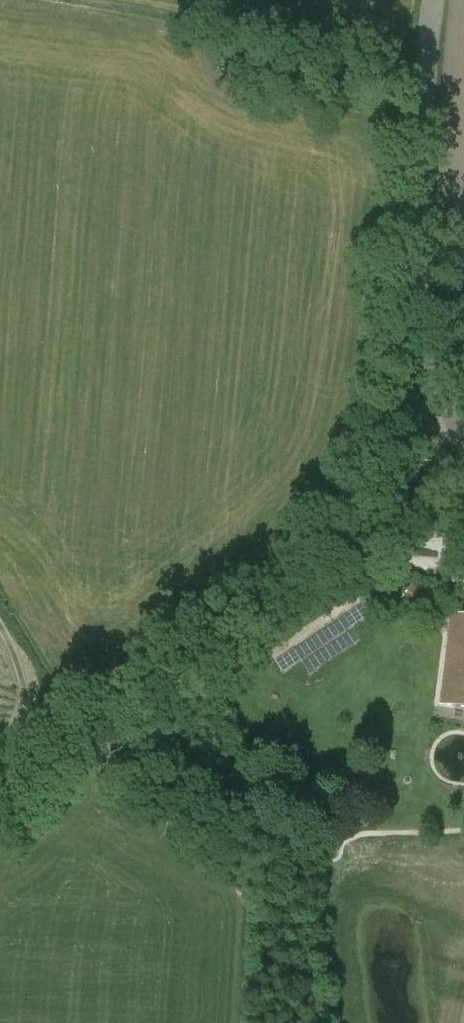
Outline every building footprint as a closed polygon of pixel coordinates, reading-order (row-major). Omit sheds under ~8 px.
[(424,594),(412,585),(403,596),(415,606),(424,594)] [(452,617),(443,705),(463,707),(463,618),(452,617)]
